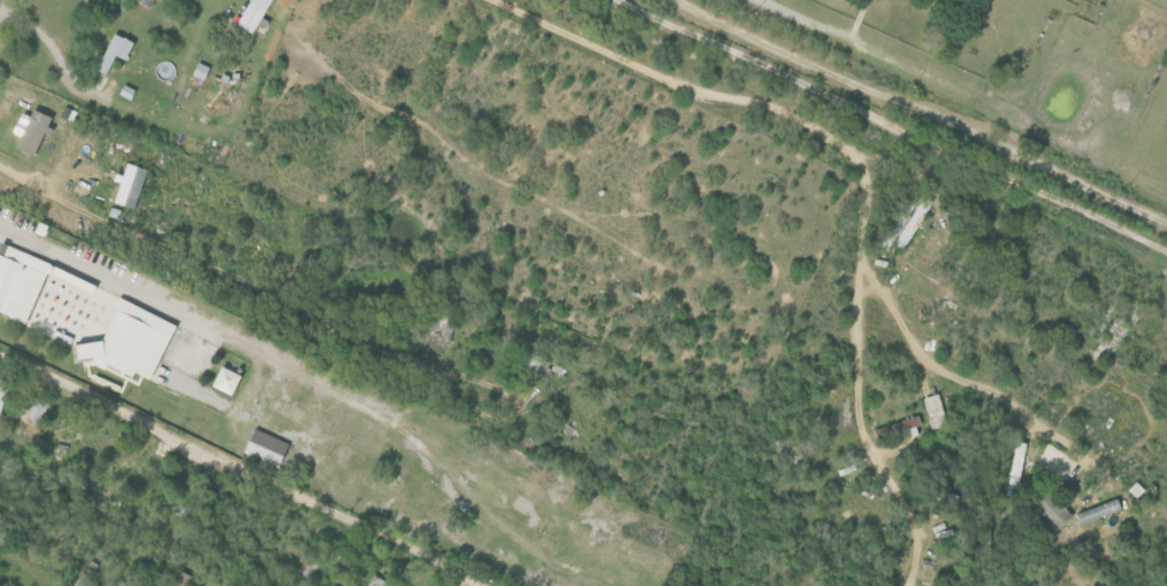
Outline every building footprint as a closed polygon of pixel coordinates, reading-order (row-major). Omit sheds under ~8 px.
[(250,33),(269,0),(248,0),(234,24),(250,33)] [(123,60),(131,42),(111,33),(102,55),(98,54),(92,68),(105,74),(113,55),(123,60)] [(191,75),(203,79),(207,65),(194,62),(191,75)] [(47,115),(28,108),(14,147),(33,154),(47,115)] [(112,203),(132,209),(145,169),(124,163),(112,203)] [(890,251),(913,201),(903,196),(880,246),(890,251)] [(905,250),(931,202),(920,196),(895,244),(905,250)] [(44,272),(75,284),(78,275),(0,244),(0,313),(23,322),(44,272)] [(72,344),(74,359),(86,357),(129,375),(135,374),(149,380),(172,322),(115,299),(112,306),(112,309),(99,340),(72,344)] [(548,361),(526,351),(517,373),(539,382),(548,361)] [(208,385),(229,395),(238,375),(218,365),(208,385)] [(922,398),(930,430),(945,426),(938,394),(922,398)] [(39,425),(47,402),(34,398),(25,421),(39,425)] [(920,425),(917,416),(891,423),(893,432),(920,425)] [(241,454),(276,467),(286,442),(251,428),(241,454)] [(1023,442),(1012,441),(1008,495),(1019,496),(1023,442)] [(1031,505),(1054,531),(1072,514),(1049,488),(1031,505)] [(1119,509),(1115,498),(1076,514),(1080,524),(1119,509)] [(372,574),(366,585),(395,585),(372,574)]
